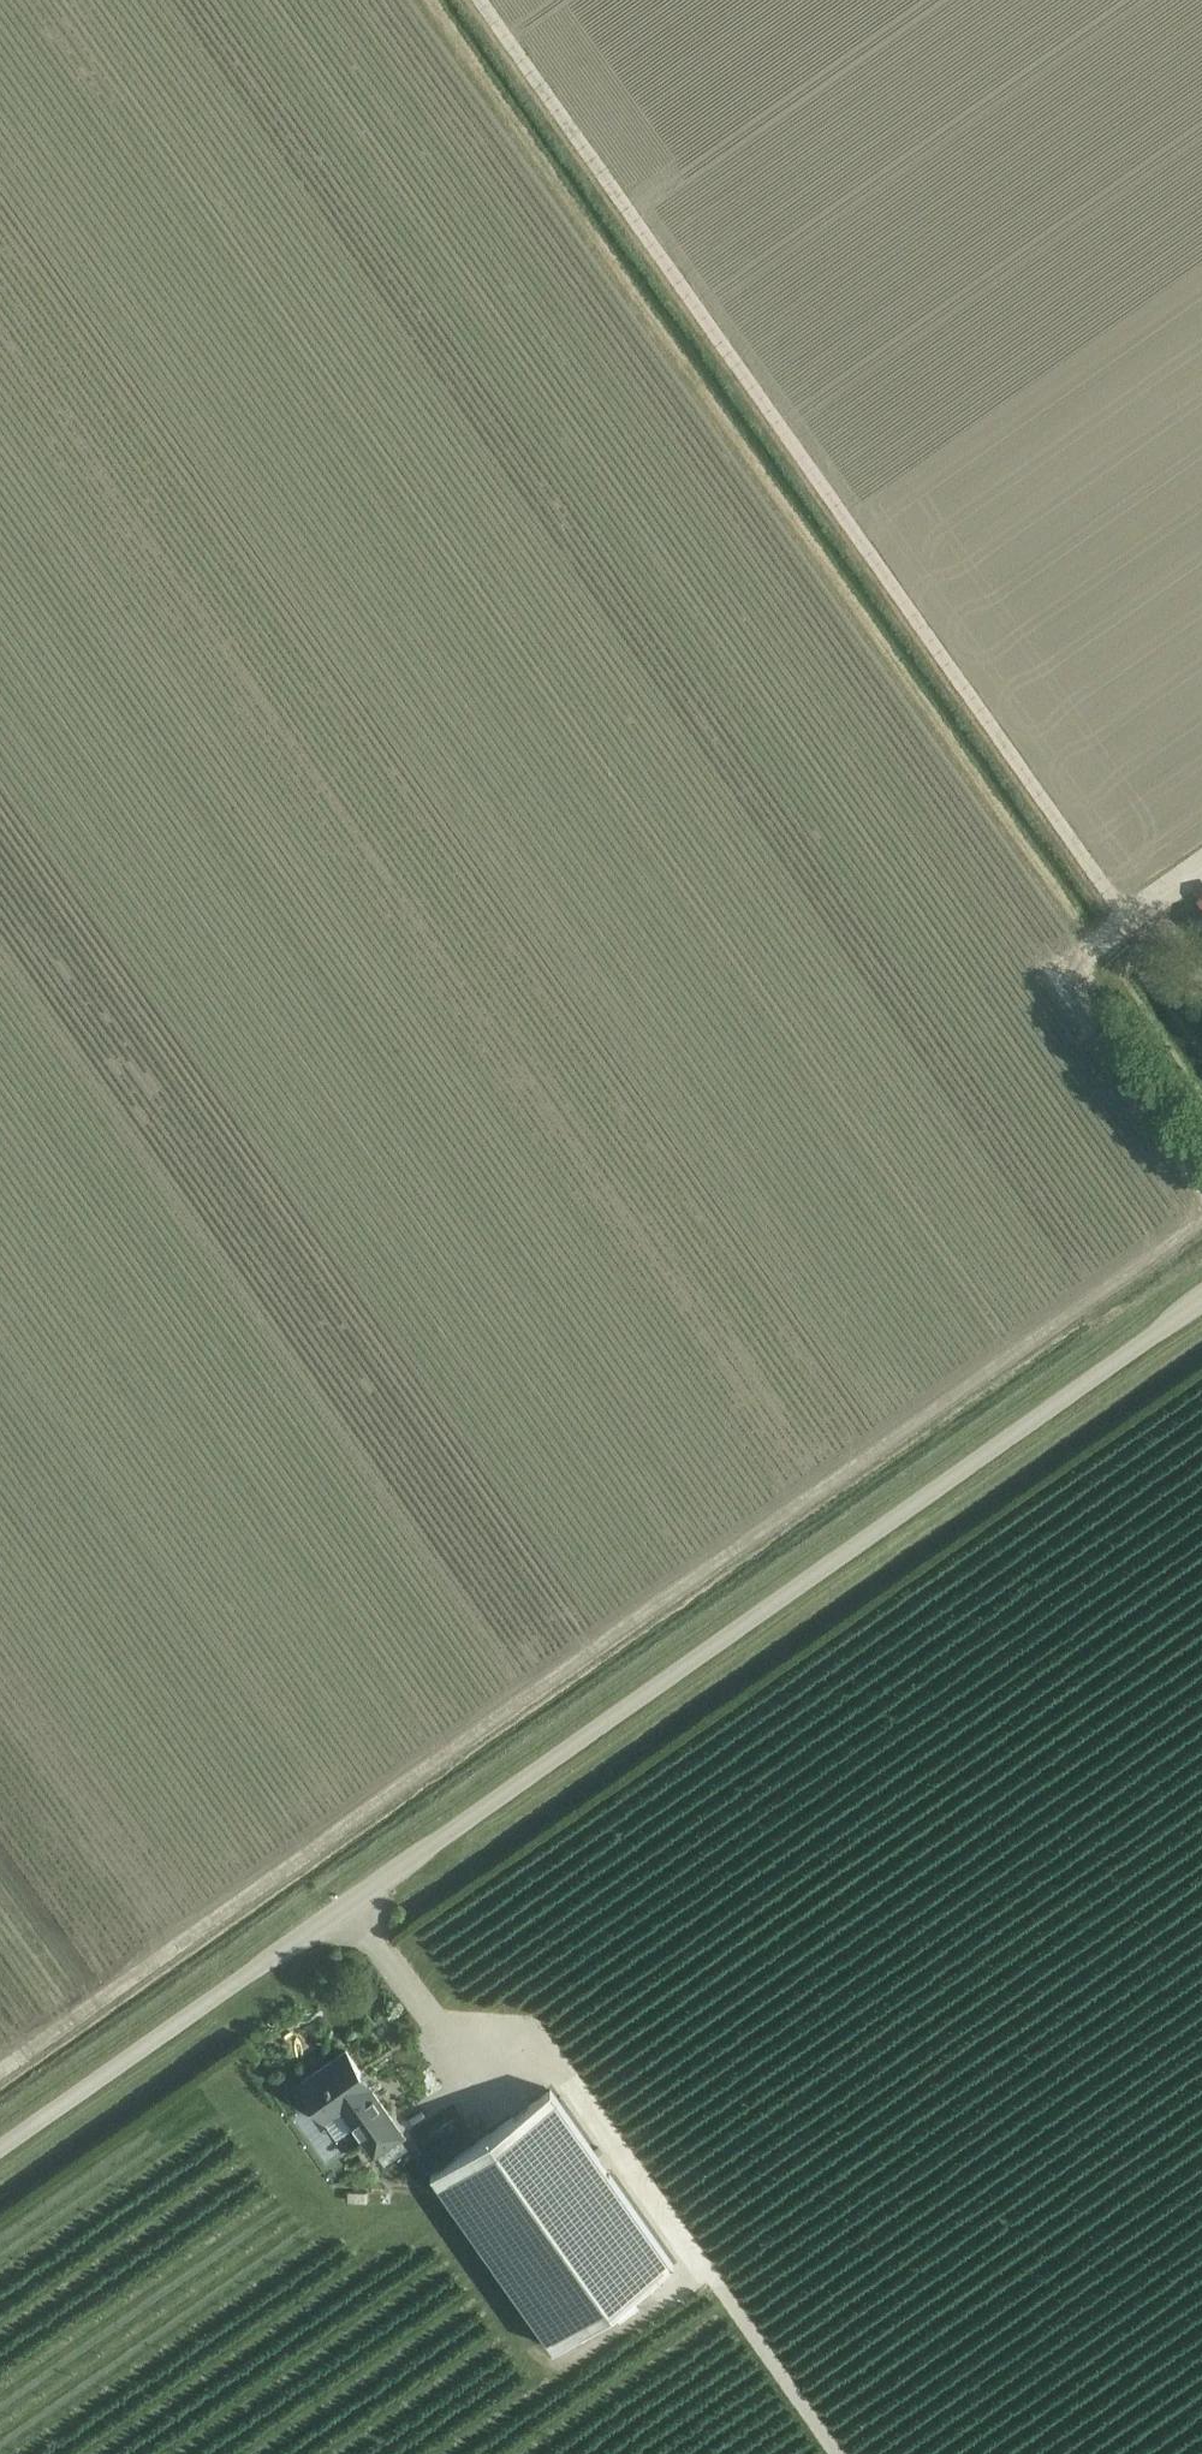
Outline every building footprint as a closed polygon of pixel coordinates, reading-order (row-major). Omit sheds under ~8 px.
[(296,2032),(285,2043),(301,2058),(311,2048),(296,2032)] [(346,2051),(299,2084),(325,2121),(341,2110),(342,2112),(344,2111),(352,2122),(351,2123),(374,2157),(404,2136),(370,2087),(366,2090),(356,2076),(361,2072),(346,2051)] [(432,2174),(523,2303),(553,2346),(672,2262),(551,2090),(432,2174)]
